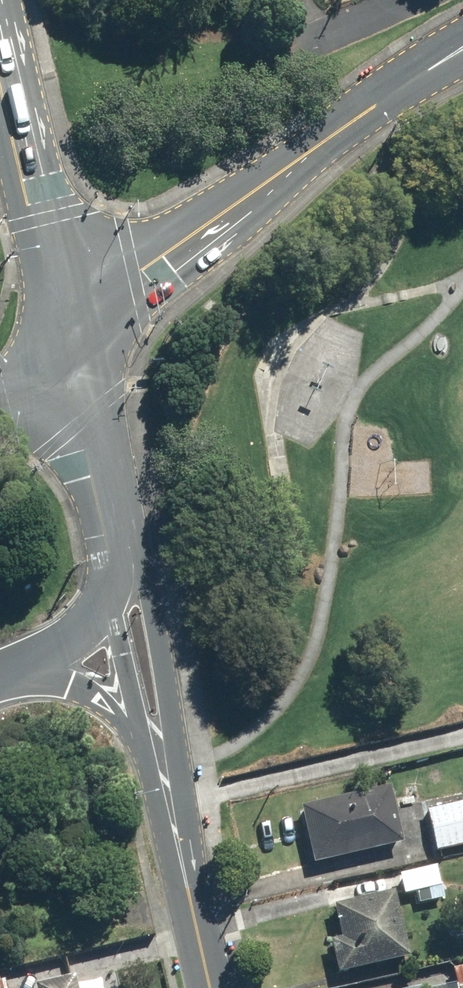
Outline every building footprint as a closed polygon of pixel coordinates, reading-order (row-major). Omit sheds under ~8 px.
[(397,848),(385,790),(294,808),(306,867),(397,848)] [(421,812),(430,857),(462,851),(462,803),(421,812)] [(430,869),(397,875),(400,898),(434,892),(430,869)] [(335,941),(323,944),(331,980),(403,965),(389,896),(328,908),(335,941)] [(450,987),(462,987),(462,969),(447,972),(450,987)] [(29,986),(29,987),(71,987),(68,977),(29,986)]
